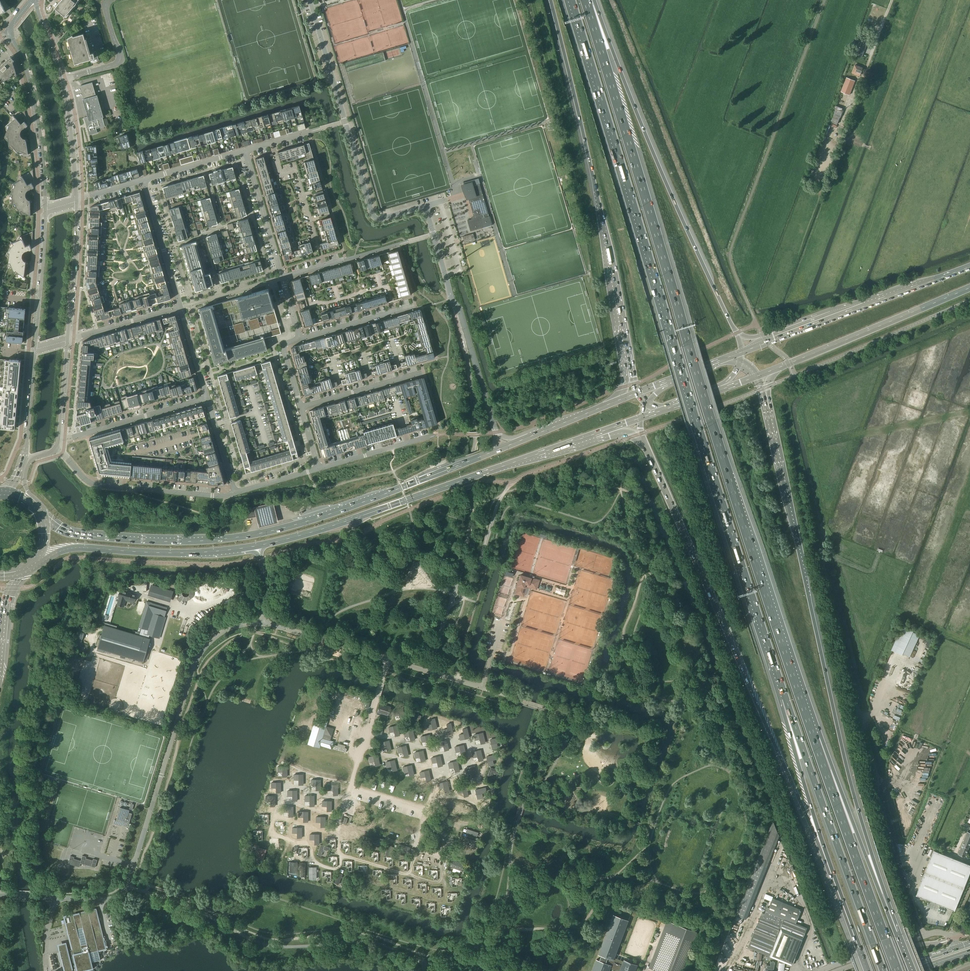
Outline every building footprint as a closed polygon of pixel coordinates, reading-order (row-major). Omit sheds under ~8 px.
[(54,8),(56,9),(56,10),(55,11),(56,11),(56,12),(56,13),(57,13),(58,13),(59,13),(60,13),(66,18),(75,7),(77,4),(80,0),(61,0),(54,8)] [(73,57),(75,64),(75,63),(77,62),(79,63),(90,59),(91,61),(96,60),(97,61),(99,60),(96,51),(94,52),(90,54),(89,54),(83,34),(73,36),(72,35),(67,38),(68,41),(69,41),(71,47),(70,48),(70,49),(72,53),(72,54),(73,55),(74,57),(73,57)] [(863,58),(869,38),(861,35),(855,55),(863,58)] [(3,80),(4,81),(7,79),(6,78),(9,76),(10,77),(13,75),(16,72),(13,62),(14,61),(11,57),(3,64),(0,66),(0,82),(3,80)] [(862,68),(855,65),(852,72),(857,74),(856,76),(858,77),(859,75),(862,68)] [(840,87),(843,88),(842,92),(849,94),(851,89),(855,80),(845,76),(840,87)] [(92,82),(82,85),(80,86),(81,90),(82,94),(83,98),(84,101),(85,105),(86,108),(87,112),(89,116),(84,118),(89,135),(97,133),(96,128),(105,126),(102,117),(103,117),(97,95),(96,95),(92,82)] [(291,107),(295,118),(302,116),(299,105),(291,107)] [(829,122),(837,125),(842,111),(843,108),(835,105),(834,108),(829,122)] [(286,109),(289,119),(295,118),(291,107),(286,109)] [(25,140),(24,140),(22,139),(22,140),(21,139),(19,137),(19,136),(19,133),(18,133),(19,132),(20,129),(20,128),(23,127),(24,128),(26,126),(26,127),(28,125),(26,124),(27,123),(28,123),(24,108),(14,116),(15,118),(7,125),(9,126),(5,135),(7,135),(9,146),(11,144),(17,152),(18,150),(28,154),(26,141),(25,140)] [(289,119),(286,109),(280,111),(283,121),(289,119)] [(280,111),(274,112),(277,123),(283,121),(280,111)] [(268,114),(271,125),(277,123),(274,112),(268,114)] [(261,116),(265,127),(271,125),(268,114),(261,116)] [(256,117),(259,128),(265,127),(261,116),(256,117)] [(251,119),(254,130),(259,128),(256,117),(251,119)] [(254,130),(251,119),(244,121),(247,132),(254,130)] [(237,123),(240,134),(246,132),(243,121),(237,123)] [(237,123),(232,125),(235,135),(240,134),(237,123)] [(225,127),(228,137),(235,135),(232,125),(225,127)] [(228,137),(225,127),(219,128),(223,139),(228,137)] [(223,139),(219,128),(214,130),(213,130),(214,135),(216,141),(223,139)] [(204,133),(208,143),(210,143),(209,142),(214,141),(215,140),(215,141),(216,141),(214,135),(213,130),(204,133)] [(198,134),(201,145),(208,143),(204,133),(198,134)] [(193,136),(196,147),(201,145),(198,134),(193,136)] [(122,143),(129,141),(127,135),(118,137),(120,143),(122,143)] [(187,138),(190,148),(196,147),(193,136),(187,138)] [(180,140),(183,150),(190,148),(187,138),(180,140)] [(174,142),(177,152),(183,150),(180,140),(174,142)] [(129,142),(129,141),(122,143),(120,143),(122,150),(131,147),(129,142)] [(168,143),(171,154),(177,152),(174,142),(168,143)] [(171,154),(168,143),(163,145),(166,155),(171,154)] [(308,159),(308,160),(308,161),(314,159),(309,143),(303,144),(306,153),(307,156),(308,159)] [(157,146),(160,157),(166,155),(163,145),(157,146)] [(160,157),(157,146),(150,149),(153,159),(160,157)] [(143,151),(146,161),(153,159),(150,149),(143,151)] [(146,161),(143,151),(137,152),(140,163),(146,161)] [(255,158),(257,164),(267,161),(265,156),(255,158)] [(303,164),(304,167),(315,164),(314,159),(308,161),(308,160),(304,162),(303,162),(303,164)] [(257,164),(258,169),(267,167),(266,165),(265,162),(267,161),(257,164)] [(304,167),(305,169),(306,173),(317,170),(315,164),(304,167)] [(232,167),(226,168),(230,180),(236,179),(232,167)] [(131,170),(133,179),(140,177),(137,168),(134,169),(131,170)] [(226,168),(221,170),(224,182),(225,182),(228,181),(230,180),(226,168)] [(22,178),(13,183),(15,185),(10,194),(12,194),(13,204),(15,203),(20,212),(21,210),(30,216),(30,202),(29,202),(26,200),(26,199),(24,197),(24,196),(24,193),(24,192),(26,190),(26,189),(29,188),(29,189),(30,189),(32,188),(34,187),(33,185),(34,185),(32,169),(32,170),(21,176),(22,178)] [(133,179),(131,170),(124,172),(127,181),(130,180),(133,179)] [(224,182),(221,170),(215,172),(219,184),(225,182),(224,182)] [(307,177),(308,178),(318,175),(317,170),(306,173),(307,177)] [(124,182),(127,181),(124,172),(118,174),(121,183),(124,182)] [(219,184),(215,172),(209,174),(213,186),(219,184)] [(112,177),(114,184),(121,183),(118,174),(111,176),(112,177)] [(203,175),(197,177),(201,188),(200,188),(201,190),(207,188),(203,175)] [(309,178),(311,183),(320,181),(318,175),(308,178),(308,179),(309,178)] [(108,186),(114,184),(112,177),(106,179),(108,186)] [(192,179),(195,189),(200,188),(201,188),(197,177),(192,179)] [(102,188),(108,186),(106,179),(99,181),(102,188)] [(194,189),(195,189),(192,179),(186,180),(189,191),(194,189)] [(471,205),(473,211),(472,211),(473,216),(472,218),(472,219),(467,220),(470,231),(483,227),(483,228),(491,226),(491,225),(491,224),(492,224),(490,216),(489,216),(486,207),(485,208),(483,201),(484,201),(478,179),(464,183),(470,205),(471,205)] [(180,182),(184,194),(190,193),(189,191),(186,180),(180,182)] [(95,190),(102,188),(99,181),(93,183),(95,190)] [(320,181),(311,183),(313,190),(314,189),(315,192),(323,190),(320,181)] [(178,196),(184,194),(180,182),(174,184),(178,196)] [(178,196),(174,184),(169,185),(172,198),(173,198),(178,196)] [(172,198),(169,185),(163,187),(166,200),(173,198),(172,198)] [(230,194),(231,196),(231,197),(240,194),(239,189),(229,191),(230,194)] [(139,192),(127,196),(129,201),(132,201),(141,198),(141,197),(139,192)] [(315,195),(316,202),(325,199),(323,193),(316,195),(315,195)] [(230,203),(231,203),(242,199),(240,194),(231,197),(231,196),(228,197),(230,203)] [(115,199),(118,210),(123,208),(122,203),(129,201),(127,196),(122,197),(122,198),(121,198),(117,199),(117,198),(115,199)] [(200,200),(202,205),(202,206),(212,203),(210,197),(200,200)] [(267,200),(269,206),(280,203),(279,199),(278,197),(267,200)] [(90,210),(86,283),(97,320),(98,320),(100,320),(100,319),(127,312),(123,300),(118,302),(120,307),(118,308),(116,301),(115,301),(116,304),(115,304),(114,300),(115,300),(115,298),(109,299),(103,281),(107,212),(111,210),(112,213),(118,211),(118,210),(115,199),(98,204),(90,207),(90,208),(90,210)] [(231,203),(231,204),(232,208),(243,204),(242,199),(231,203)] [(316,208),(327,205),(325,199),(316,202),(318,208),(316,208)] [(202,206),(202,205),(200,206),(201,210),(201,211),(213,208),(212,203),(202,206)] [(269,206),(270,211),(279,209),(278,204),(280,203),(269,206)] [(243,204),(232,208),(234,213),(235,213),(235,212),(245,210),(244,204),(243,204)] [(327,205),(316,208),(318,214),(323,212),(329,211),(327,205)] [(169,209),(171,215),(183,211),(181,206),(169,209)] [(213,208),(201,211),(203,217),(203,216),(215,213),(213,208)] [(247,215),(245,210),(235,212),(235,213),(237,218),(247,215)] [(135,214),(135,213),(133,214),(135,219),(146,216),(146,213),(145,211),(135,214)] [(183,211),(171,215),(172,220),(184,217),(184,215),(183,211)] [(206,221),(216,218),(215,213),(203,216),(203,217),(205,222),(206,222),(207,222),(206,221)] [(272,216),(274,222),(284,218),(284,217),(283,213),(281,213),(281,214),(272,216)] [(320,220),(321,225),(332,222),(330,214),(324,215),(325,218),(320,220)] [(136,224),(148,221),(146,216),(135,219),(136,224)] [(172,220),(174,225),(185,222),(184,217),(172,220)] [(218,224),(216,218),(206,221),(207,222),(208,227),(218,224)] [(274,222),(275,227),(286,224),(285,220),(284,218),(274,222)] [(238,221),(240,227),(249,224),(248,219),(238,221)] [(149,226),(148,221),(136,224),(138,229),(149,226)] [(185,222),(174,225),(175,230),(187,227),(186,227),(185,222)] [(321,225),(322,227),(323,230),(333,227),(332,222),(321,225)] [(240,227),(238,227),(240,233),(241,232),(251,229),(249,224),(240,227)] [(275,227),(277,232),(287,229),(287,227),(286,224),(275,227)] [(139,235),(140,235),(140,234),(151,231),(149,226),(138,229),(139,235)] [(187,227),(175,230),(177,235),(186,233),(189,232),(187,226),(186,227),(187,227)] [(324,234),(325,237),(335,234),(333,227),(323,230),(324,234)] [(277,232),(278,238),(289,235),(288,231),(287,229),(277,232)] [(32,247),(33,231),(32,231),(21,236),(21,238),(12,243),(13,244),(7,252),(9,253),(8,263),(10,262),(14,272),(16,270),(24,277),(26,263),(25,263),(24,263),(22,261),(22,260),(21,257),(20,257),(20,256),(21,254),(21,253),(23,250),(24,250),(26,249),(27,250),(29,249),(29,250),(32,249),(31,247),(32,247)] [(140,235),(142,240),(152,237),(151,231),(140,234),(140,235)] [(188,238),(186,233),(177,235),(178,241),(188,238)] [(207,236),(208,242),(218,239),(216,233),(207,236)] [(244,242),(254,240),(252,234),(243,237),(241,238),(243,243),(244,243),(244,242)] [(320,244),(337,239),(335,234),(325,237),(326,240),(326,242),(320,244)] [(475,240),(475,239),(473,234),(463,237),(464,243),(475,240)] [(278,238),(280,243),(291,240),(290,238),(289,235),(278,238)] [(142,240),(141,240),(142,246),(154,243),(152,237),(142,240)] [(337,239),(320,244),(322,250),(339,245),(337,239)] [(280,243),(282,249),(291,247),(292,246),(291,242),(291,240),(280,243)] [(184,251),(184,252),(196,248),(195,247),(194,243),(194,242),(190,243),(182,245),(182,246),(183,248),(184,251)] [(308,242),(304,243),(307,254),(313,252),(310,242),(308,242)] [(142,246),(144,252),(156,249),(154,243),(142,246)] [(222,243),(219,244),(210,247),(211,252),(223,249),(222,243)] [(299,245),(300,249),(302,254),(302,255),(307,254),(304,243),(301,244),(299,245)] [(246,248),(246,247),(243,248),(245,254),(257,250),(255,245),(246,248)] [(196,248),(184,252),(185,255),(186,258),(198,255),(197,252),(196,248)] [(146,257),(147,257),(157,254),(156,249),(144,252),(146,257)] [(211,252),(213,257),(225,254),(223,249),(211,252)] [(292,252),(283,254),(285,260),(293,258),(302,255),(302,254),(300,249),(299,249),(296,250),(295,251),(292,251),(292,252)] [(386,253),(388,259),(399,256),(398,250),(394,251),(393,251),(386,253)] [(225,254),(213,257),(214,263),(224,260),(223,256),(225,256),(225,254)] [(188,264),(188,265),(200,261),(198,255),(186,258),(187,261),(187,262),(188,264)] [(379,255),(374,256),(376,265),(382,264),(380,257),(379,255)] [(388,259),(390,265),(401,262),(399,256),(388,259)] [(150,267),(160,264),(159,261),(159,259),(159,258),(148,261),(150,267)] [(259,259),(254,261),(257,272),(263,271),(259,259)] [(366,269),(363,259),(358,261),(358,262),(357,262),(358,268),(359,268),(359,267),(360,267),(360,270),(366,269)] [(190,271),(201,267),(200,261),(188,265),(189,268),(190,271)] [(257,272),(254,261),(249,262),(252,274),(257,272)] [(249,262),(243,263),(247,275),(248,275),(252,274),(249,262)] [(392,265),(393,270),(402,267),(401,262),(390,265),(392,265)] [(243,263),(238,265),(242,277),(247,275),(243,263)] [(350,263),(345,265),(348,276),(354,274),(352,269),(353,269),(354,269),(352,263),(352,264),(351,264),(350,263)] [(149,267),(150,273),(162,270),(160,264),(150,267),(149,267)] [(238,265),(233,266),(237,278),(242,277),(238,265)] [(345,265),(340,266),(343,277),(343,275),(347,274),(348,276),(345,265)] [(237,278),(233,266),(228,268),(231,280),(237,278)] [(335,268),(338,279),(343,277),(340,266),(335,268)] [(203,274),(201,267),(190,271),(191,275),(191,276),(195,288),(199,287),(200,289),(207,287),(210,286),(213,285),(210,273),(204,275),(203,274)] [(393,270),(395,275),(404,272),(402,267),(393,270)] [(223,270),(226,281),(231,280),(228,268),(223,270)] [(333,268),(329,269),(332,278),(337,277),(337,279),(338,279),(335,268),(333,268)] [(162,270),(150,273),(152,278),(164,275),(162,270)] [(221,283),(226,281),(223,270),(217,271),(221,283)] [(395,275),(397,281),(406,278),(404,272),(395,275)] [(317,283),(314,274),(308,275),(309,278),(311,285),(317,283)] [(156,283),(165,280),(164,275),(152,278),(153,284),(156,283)] [(397,281),(398,286),(407,283),(406,278),(397,281)] [(167,286),(165,280),(156,283),(157,288),(161,287),(167,286)] [(398,286),(400,292),(409,289),(407,283),(398,286)] [(294,291),(295,296),(306,292),(305,288),(294,291)] [(271,299),(270,298),(265,299),(264,296),(270,294),(269,294),(268,294),(266,289),(214,305),(215,308),(213,308),(213,311),(228,307),(230,314),(233,313),(235,320),(248,316),(247,314),(252,313),(252,315),(263,311),(263,310),(267,308),(268,309),(268,308),(273,307),(272,301),(268,303),(267,300),(271,299)] [(409,289),(400,292),(402,298),(407,297),(407,296),(411,295),(409,289)] [(306,292),(295,296),(297,301),(298,303),(301,302),(301,300),(306,298),(304,293),(306,293),(306,292)] [(152,304),(150,295),(149,293),(144,294),(147,306),(152,304)] [(157,297),(156,293),(150,295),(152,304),(158,303),(157,297)] [(147,306),(144,294),(139,296),(142,307),(145,306),(145,307),(147,306)] [(171,299),(169,294),(164,295),(157,297),(158,303),(171,299)] [(382,294),(378,295),(381,304),(387,302),(385,295),(382,296),(382,294)] [(137,309),(142,307),(139,296),(133,297),(133,298),(134,298),(137,309)] [(129,298),(123,300),(127,312),(132,310),(129,300),(129,298)] [(133,298),(129,300),(132,310),(137,309),(134,298),(133,298)] [(0,311),(0,312),(3,313),(2,321),(0,321),(0,326),(7,327),(6,341),(22,343),(25,309),(0,306),(0,311)] [(219,361),(220,363),(266,350),(267,349),(264,338),(223,350),(222,344),(219,344),(209,309),(210,309),(209,306),(198,309),(198,310),(200,309),(201,312),(199,312),(202,323),(204,322),(204,324),(203,325),(206,335),(207,335),(208,337),(207,338),(210,348),(211,347),(212,350),(210,350),(213,361),(214,360),(215,362),(218,361),(219,361)] [(300,311),(301,317),(312,313),(311,308),(304,310),(303,309),(300,310),(300,311)] [(421,309),(413,312),(415,318),(416,317),(422,315),(421,309)] [(327,312),(324,313),(321,314),(322,319),(323,321),(329,319),(329,318),(327,312)] [(301,317),(303,321),(312,319),(311,314),(312,314),(312,313),(301,317)] [(402,315),(397,316),(400,326),(399,322),(409,319),(408,313),(402,315)] [(171,321),(177,319),(175,314),(163,318),(164,323),(171,321)] [(422,316),(422,315),(416,317),(418,322),(415,323),(415,324),(424,321),(422,316)] [(397,316),(392,318),(395,328),(400,326),(397,316)] [(392,318),(386,319),(389,330),(395,328),(392,318)] [(154,320),(157,329),(157,331),(163,329),(160,319),(154,320)] [(177,320),(177,319),(171,321),(174,328),(174,330),(178,329),(179,329),(177,320)] [(386,319),(380,321),(383,330),(388,329),(389,330),(386,319)] [(153,331),(151,321),(146,323),(148,332),(149,334),(154,333),(153,331)] [(426,327),(424,321),(415,324),(417,330),(426,327)] [(375,323),(369,324),(372,333),(373,335),(373,334),(375,334),(378,333),(378,332),(375,323)] [(452,323),(451,323),(453,329),(454,335),(457,344),(458,352),(459,358),(461,366),(462,374),(463,383),(465,400),(466,410),(467,419),(467,427),(468,427),(467,419),(466,408),(466,400),(464,383),(462,374),(461,366),(460,358),(458,352),(457,344),(455,335),(453,329),(452,323)] [(145,336),(144,333),(141,324),(135,326),(139,337),(145,336)] [(369,324),(364,326),(366,335),(367,337),(373,335),(372,333),(369,324)] [(364,326),(358,328),(362,339),(367,337),(366,335),(364,326)] [(134,339),(131,327),(125,329),(128,340),(134,339)] [(426,328),(426,327),(417,330),(419,336),(427,333),(426,328)] [(358,328),(353,329),(356,340),(362,339),(358,328)] [(174,330),(171,331),(168,332),(170,337),(180,334),(178,329),(174,330)] [(353,329),(347,331),(350,340),(351,342),(355,340),(356,340),(353,329)] [(121,330),(116,331),(120,343),(125,341),(121,330)] [(120,343),(116,331),(111,333),(115,344),(120,343)] [(347,331),(342,332),(345,341),(345,342),(350,341),(350,342),(351,342),(350,340),(347,331)] [(342,332),(336,334),(339,343),(339,345),(340,345),(340,344),(345,342),(345,341),(342,332)] [(115,344),(111,333),(83,341),(78,400),(76,425),(123,412),(119,400),(116,390),(112,391),(113,360),(116,359),(115,357),(116,357),(114,354),(117,352),(115,344)] [(429,340),(427,333),(419,336),(420,342),(429,340)] [(182,340),(180,334),(170,337),(168,338),(170,343),(182,340)] [(331,335),(334,345),(334,347),(339,345),(339,343),(336,334),(331,335)] [(331,335),(326,337),(328,346),(329,347),(334,346),(334,347),(334,345),(331,335)] [(326,337),(320,339),(323,349),(328,347),(329,347),(328,346),(326,337)] [(320,339),(314,340),(317,350),(322,348),(323,349),(320,339)] [(182,340),(170,343),(172,349),(183,346),(182,340)] [(309,342),(304,343),(306,349),(316,347),(317,350),(314,340),(309,342)] [(431,346),(429,340),(420,342),(422,348),(431,346)] [(477,432),(477,428),(477,421),(476,408),(475,396),(473,385),(472,377),(471,371),(471,368),(469,355),(468,352),(466,344),(466,341),(465,341),(468,352),(470,363),(471,368),(471,371),(472,377),(473,385),(474,396),(475,401),(476,408),(477,421),(477,428),(477,432)] [(291,349),(293,353),(299,351),(300,351),(298,345),(291,347),(291,349)] [(175,354),(185,351),(183,346),(172,349),(173,355),(175,354)] [(187,357),(185,351),(175,354),(176,360),(177,360),(187,357)] [(435,357),(433,351),(427,353),(426,353),(427,359),(435,357)] [(402,367),(412,364),(409,354),(404,355),(406,361),(400,362),(402,367)] [(175,360),(177,366),(188,363),(187,357),(177,360),(176,360),(175,360)] [(0,427),(2,427),(2,428),(3,428),(4,427),(5,428),(7,428),(8,428),(9,428),(10,428),(13,429),(13,428),(14,428),(15,424),(17,406),(16,406),(17,401),(18,397),(17,397),(18,392),(18,388),(17,388),(18,384),(18,383),(19,383),(18,383),(19,379),(19,375),(20,374),(19,374),(20,370),(20,365),(20,361),(19,361),(19,360),(6,359),(3,359),(2,359),(1,359),(0,359),(0,427)] [(389,359),(384,360),(387,371),(397,368),(396,364),(391,365),(389,359)] [(261,363),(263,368),(272,366),(270,360),(261,363)] [(296,364),(297,369),(308,365),(307,361),(296,364)] [(180,372),(190,369),(188,363),(177,366),(179,372),(180,372)] [(382,373),(379,363),(374,364),(376,370),(371,371),(372,376),(378,374),(382,373)] [(255,365),(249,367),(252,376),(257,374),(255,365)] [(297,369),(299,374),(310,370),(308,365),(297,369)] [(355,370),(354,370),(357,380),(367,377),(366,372),(361,374),(359,368),(355,370)] [(192,375),(190,369),(180,372),(181,378),(192,375)] [(241,379),(239,370),(233,371),(236,380),(241,379)] [(352,381),(349,371),(345,373),(346,378),(341,380),(342,384),(348,383),(352,381)] [(218,376),(219,381),(228,379),(227,373),(218,376)] [(300,378),(302,383),(313,380),(311,375),(300,378)] [(188,378),(190,386),(191,386),(192,391),(197,390),(193,377),(188,378)] [(324,377),(319,379),(323,390),(328,389),(324,377)] [(325,377),(324,377),(328,389),(338,386),(336,381),(331,383),(330,377),(325,378),(325,377)] [(424,377),(413,380),(413,383),(414,387),(417,386),(426,420),(423,421),(422,419),(417,421),(416,417),(410,419),(412,424),(413,430),(437,423),(424,377)] [(302,384),(303,389),(309,387),(308,382),(310,381),(311,381),(313,381),(313,380),(302,383),(302,384)] [(416,392),(414,387),(413,383),(413,380),(407,382),(410,394),(416,392)] [(168,383),(171,394),(172,397),(178,395),(176,386),(175,384),(171,385),(170,382),(168,383)] [(406,395),(410,394),(407,382),(401,384),(404,396),(405,395),(406,395)] [(171,394),(168,383),(163,384),(166,396),(171,394)] [(163,384),(157,386),(161,397),(166,396),(163,384)] [(395,392),(402,390),(400,384),(391,387),(392,393),(393,396),(396,395),(395,392)] [(161,397),(157,386),(152,388),(155,399),(161,397)] [(309,387),(303,389),(305,395),(312,393),(310,387),(309,387)] [(382,389),(384,395),(390,393),(390,396),(393,396),(392,393),(391,387),(382,389)] [(146,389),(150,401),(155,399),(152,388),(146,389)] [(145,402),(150,401),(146,389),(141,391),(142,393),(145,402)] [(384,397),(384,395),(382,389),(376,391),(379,399),(384,397),(384,399),(385,399),(384,397)] [(135,405),(140,404),(137,394),(136,393),(132,395),(135,405)] [(362,404),(368,402),(365,394),(363,395),(363,394),(360,395),(360,396),(362,404)] [(130,406),(127,396),(127,395),(121,397),(124,408),(130,406)] [(334,403),(337,411),(339,411),(342,410),(339,402),(338,402),(337,402),(334,403)] [(202,405),(196,407),(199,417),(204,415),(202,405)] [(329,445),(320,448),(321,449),(321,451),(322,453),(323,456),(323,457),(324,456),(325,456),(327,456),(328,455),(329,455),(332,454),(334,453),(335,453),(338,452),(341,451),(344,450),(352,448),(353,448),(354,447),(355,447),(356,447),(359,446),(359,447),(361,446),(363,445),(364,445),(366,445),(366,444),(367,444),(365,438),(364,434),(363,431),(362,428),(361,422),(360,421),(360,420),(359,417),(359,415),(357,410),(356,407),(356,406),(352,407),(347,408),(342,410),(339,411),(339,412),(344,429),(343,429),(338,430),(338,431),(338,432),(341,442),(335,444),(332,445),(331,445),(329,445)] [(196,407),(191,408),(193,418),(199,417),(196,407)] [(191,408),(185,410),(188,420),(193,418),(191,408)] [(185,410),(180,412),(183,422),(188,420),(185,410)] [(237,410),(228,412),(230,418),(239,415),(237,410)] [(180,412),(174,413),(177,423),(183,422),(180,412)] [(174,413),(169,415),(172,425),(177,423),(174,413)] [(313,422),(321,420),(319,416),(320,416),(321,416),(320,413),(311,416),(313,422)] [(169,415),(164,416),(166,426),(172,425),(169,415)] [(164,416),(158,418),(161,428),(166,426),(164,416)] [(161,428),(158,418),(152,420),(155,429),(155,430),(161,428)] [(152,420),(147,421),(150,431),(155,429),(152,420)] [(231,423),(233,428),(242,425),(240,420),(231,423)] [(315,428),(322,426),(321,420),(313,422),(313,423),(314,428),(315,428)] [(147,421),(142,423),(145,432),(150,431),(147,421)] [(390,437),(396,435),(394,429),(393,423),(389,424),(388,421),(386,422),(387,425),(390,437)] [(142,423),(137,424),(139,434),(140,434),(145,432),(142,423)] [(197,426),(197,427),(198,432),(199,434),(200,437),(210,434),(209,431),(208,429),(207,423),(206,423),(201,424),(197,426)] [(390,437),(387,425),(383,426),(382,423),(380,423),(381,426),(384,438),(385,438),(390,437)] [(137,424),(131,426),(135,437),(134,437),(135,438),(140,436),(140,434),(139,434),(137,424)] [(374,425),(375,428),(379,440),(385,439),(384,438),(381,426),(377,427),(376,424),(374,425)] [(131,426),(126,427),(129,438),(134,437),(135,437),(131,426)] [(315,429),(316,435),(324,433),(322,426),(315,428),(315,429)] [(375,428),(371,429),(371,427),(371,426),(369,427),(369,430),(373,442),(379,440),(375,428)] [(126,427),(120,429),(123,440),(129,438),(126,427)] [(369,430),(365,431),(364,428),(362,428),(363,431),(364,434),(365,438),(367,444),(373,442),(369,430)] [(127,476),(130,476),(131,464),(131,463),(127,462),(110,461),(105,447),(124,441),(123,440),(120,429),(89,438),(94,455),(96,454),(97,456),(95,457),(100,473),(125,475),(127,476)] [(284,442),(287,441),(293,439),(291,433),(282,436),(284,442)] [(324,433),(316,435),(318,441),(326,439),(324,433)] [(201,444),(202,443),(212,440),(210,434),(200,437),(199,437),(201,444)] [(287,441),(290,450),(296,448),(293,439),(287,441)] [(202,443),(204,449),(213,446),(212,440),(202,443)] [(205,454),(214,452),(215,452),(214,448),(213,446),(204,449),(205,454)] [(239,449),(241,454),(246,452),(250,452),(248,446),(239,449)] [(290,450),(293,459),(298,458),(296,448),(290,450)] [(204,455),(206,461),(217,457),(215,452),(214,452),(205,454),(204,455)] [(241,454),(243,463),(249,462),(246,452),(241,454)] [(206,461),(207,466),(218,463),(217,457),(206,461)] [(249,462),(243,463),(246,473),(251,471),(249,462)] [(197,470),(196,482),(225,484),(218,463),(207,466),(206,467),(207,471),(196,470),(197,470)] [(458,589),(460,582),(462,576),(465,563),(469,544),(471,533),(473,522),(474,514),(474,511),(475,506),(476,496),(476,493),(476,486),(476,493),(475,496),(474,506),(474,511),(473,514),(472,522),(471,533),(469,544),(465,563),(462,576),(460,582),(458,589)] [(256,519),(258,527),(278,522),(276,515),(273,502),(253,507),(256,519)] [(246,510),(248,518),(257,516),(255,508),(246,510)] [(520,575),(518,584),(515,592),(524,595),(526,586),(535,589),(538,580),(520,575)] [(150,594),(170,600),(173,591),(152,585),(150,594)] [(177,599),(180,602),(182,600),(187,601),(191,599),(193,595),(194,591),(191,587),(187,585),(182,585),(179,588),(177,592),(179,597),(177,599)] [(135,601),(135,600),(137,595),(131,594),(131,593),(120,589),(118,597),(119,597),(117,605),(124,607),(126,598),(135,601)] [(136,631),(134,635),(138,636),(148,639),(149,635),(158,638),(164,617),(167,608),(146,601),(137,632),(136,631)] [(138,636),(134,635),(132,635),(133,634),(132,634),(132,635),(127,633),(121,631),(122,628),(111,625),(110,628),(105,626),(104,626),(101,635),(100,634),(99,637),(100,638),(98,647),(99,647),(104,649),(109,650),(109,651),(110,651),(110,650),(115,652),(120,654),(121,654),(126,655),(126,656),(126,655),(132,657),(131,657),(132,657),(137,658),(137,659),(137,658),(143,660),(150,640),(148,639),(138,636)] [(905,655),(905,654),(910,656),(920,634),(902,625),(896,638),(895,638),(894,640),(893,640),(892,642),(893,642),(890,649),(905,655)] [(80,646),(81,642),(77,641),(75,649),(83,652),(85,647),(80,646)] [(380,715),(387,717),(388,715),(390,707),(380,704),(377,712),(377,714),(380,715)] [(404,718),(402,709),(393,711),(395,716),(399,715),(400,715),(400,719),(404,718)] [(411,722),(418,725),(421,716),(413,714),(411,722)] [(428,730),(437,728),(434,718),(430,719),(431,723),(431,724),(427,725),(428,730)] [(326,727),(327,722),(315,719),(308,745),(319,748),(320,745),(318,744),(320,737),(322,738),(330,740),(333,729),(326,727)] [(443,730),(444,736),(453,734),(451,724),(447,725),(448,730),(443,730)] [(398,725),(389,727),(390,732),(395,731),(396,736),(400,735),(398,725)] [(460,740),(469,738),(467,728),(463,729),(464,733),(463,734),(459,735),(460,740)] [(415,739),(412,730),(404,732),(405,737),(409,736),(410,736),(411,740),(415,739)] [(483,733),(474,734),(475,740),(480,739),(481,743),(485,743),(483,733)] [(430,735),(421,737),(422,742),(427,741),(428,745),(432,745),(430,735)] [(501,741),(500,737),(490,740),(492,748),(497,747),(496,743),(497,742),(501,741)] [(389,740),(380,742),(381,747),(386,746),(387,751),(391,750),(389,740)] [(446,740),(438,742),(439,747),(443,746),(444,747),(445,751),(449,750),(446,740)] [(936,752),(928,749),(930,745),(924,743),(920,755),(933,760),(936,752)] [(466,755),(464,745),(455,747),(456,752),(460,751),(461,752),(462,756),(466,755)] [(408,755),(406,746),(397,748),(398,753),(402,752),(403,752),(404,756),(408,755)] [(483,760),(480,750),(472,752),(473,757),(477,756),(478,757),(479,761),(483,760)] [(425,761),(423,751),(414,753),(415,758),(419,757),(420,757),(421,761),(425,761)] [(377,755),(369,757),(370,762),(374,761),(375,762),(376,766),(380,765),(377,755)] [(493,760),(493,759),(497,758),(496,755),(486,757),(489,765),(493,764),(493,760)] [(440,756),(431,758),(432,763),(437,762),(438,766),(442,765),(440,756)] [(397,770),(394,760),(386,762),(387,767),(391,766),(392,767),(393,771),(397,770)] [(459,771),(457,761),(448,763),(450,768),(454,767),(455,768),(455,772),(459,771)] [(414,775),(411,765),(403,767),(404,772),(408,771),(409,772),(410,776),(414,775)] [(287,776),(287,766),(278,767),(278,772),(282,772),(283,773),(283,777),(287,776)] [(476,776),(474,766),(465,768),(467,773),(471,772),(472,773),(472,777),(476,776)] [(487,777),(491,779),(493,773),(498,774),(500,770),(490,768),(487,777)] [(428,770),(420,772),(421,777),(425,776),(426,777),(427,781),(431,780),(428,770)] [(303,785),(303,775),(294,775),(294,780),(298,780),(299,780),(299,785),(303,785)] [(320,790),(320,780),(311,780),(311,785),(316,785),(316,786),(316,790),(320,790)] [(447,781),(438,783),(439,788),(444,787),(444,788),(445,792),(449,791),(447,781)] [(280,792),(280,782),(271,782),(271,788),(276,788),(276,789),(276,792),(280,792)] [(338,795),(337,785),(329,785),(328,790),(333,790),(333,791),(334,795),(338,795)] [(464,797),(468,796),(466,786),(457,788),(458,793),(462,792),(463,793),(464,797)] [(485,787),(475,789),(477,798),(482,797),(481,792),(486,791),(485,787)] [(297,801),(297,791),(288,791),(288,796),(292,796),(293,796),(293,801),(297,801)] [(275,806),(275,796),(266,796),(266,801),(270,801),(271,802),(271,806),(275,806)] [(314,806),(314,796),(305,796),(305,801),(309,801),(310,802),(310,806),(314,806)] [(331,811),(331,801),(322,801),(322,806),(326,806),(327,807),(327,811),(331,811)] [(114,819),(113,824),(119,825),(119,823),(121,823),(121,824),(121,825),(122,825),(128,827),(132,813),(129,812),(129,810),(120,807),(116,820),(114,819)] [(293,817),(293,807),(284,807),(284,812),(288,812),(289,813),(289,817),(293,817)] [(308,822),(308,812),(299,812),(299,817),(303,817),(304,818),(304,822),(308,822)] [(264,824),(269,824),(269,814),(260,814),(259,819),(264,819),(264,820),(264,824)] [(325,827),(325,817),(316,817),(316,822),(320,822),(321,823),(321,827),(325,827)] [(280,832),(284,832),(284,822),(275,822),(275,827),(279,827),(280,828),(280,832)] [(746,919),(779,835),(774,823),(758,862),(737,915),(746,919)] [(293,828),(293,833),(297,833),(298,837),(301,837),(301,828),(293,828)] [(396,828),(393,839),(400,840),(402,830),(396,828)] [(410,842),(413,830),(407,828),(404,841),(410,842)] [(258,840),(263,840),(263,830),(253,830),(253,835),(258,835),(258,836),(258,840)] [(319,844),(319,834),(310,834),(310,839),(314,839),(315,840),(315,844),(319,844)] [(330,847),(334,847),(334,837),(325,836),(325,842),(329,842),(330,843),(330,847)] [(274,848),(278,848),(278,838),(269,838),(269,843),(273,843),(274,844),(274,848)] [(466,838),(463,845),(467,846),(468,842),(474,844),(475,841),(466,838)] [(344,853),(348,853),(348,843),(339,843),(339,848),(343,848),(344,849),(344,853)] [(958,854),(965,857),(969,845),(963,843),(958,854)] [(259,846),(254,845),(253,847),(257,848),(256,852),(260,853),(258,859),(263,860),(265,850),(259,848),(259,846)] [(330,848),(321,845),(318,854),(321,855),(323,849),(327,850),(330,851),(330,848)] [(389,857),(391,857),(394,847),(388,845),(385,855),(389,857)] [(303,857),(308,857),(308,847),(299,847),(299,852),(303,852),(303,853),(303,857)] [(359,857),(363,857),(363,847),(354,847),(354,852),(358,852),(359,853),(359,857)] [(278,850),(277,855),(280,855),(279,864),(284,865),(286,851),(278,850)] [(293,851),(292,855),(288,854),(285,865),(293,867),(297,852),(293,851)] [(969,872),(969,865),(934,851),(916,895),(955,910),(969,872)] [(374,862),(378,862),(378,852),(369,852),(369,857),(373,857),(374,858),(374,862)] [(80,866),(80,863),(95,866),(97,860),(82,857),(82,860),(74,858),(74,856),(70,855),(68,863),(80,866)] [(332,862),(333,862),(333,866),(337,866),(337,856),(328,856),(328,862),(332,862)] [(389,867),(393,867),(393,857),(384,857),(384,862),(388,862),(389,863),(389,867)] [(459,870),(462,863),(454,860),(453,863),(451,863),(450,866),(459,870)] [(348,871),(352,871),(352,861),(343,861),(343,866),(347,866),(348,867),(348,871)] [(403,871),(408,871),(408,861),(398,861),(398,866),(403,866),(403,867),(403,871)] [(363,875),(367,875),(367,865),(358,865),(358,871),(362,870),(363,871),(363,875)] [(418,875),(423,875),(423,865),(413,865),(413,870),(418,870),(418,871),(418,875)] [(378,880),(382,880),(382,870),(373,870),(373,875),(377,875),(378,876),(378,880)] [(433,880),(438,880),(437,870),(428,870),(428,875),(432,875),(433,876),(433,880)] [(327,882),(331,881),(331,871),(322,871),(322,877),(326,877),(327,878),(327,882)] [(392,884),(397,884),(397,874),(388,874),(387,880),(392,880),(392,884)] [(461,878),(451,878),(451,887),(456,887),(457,883),(457,882),(461,882),(461,878)] [(407,889),(411,889),(411,879),(402,879),(402,884),(406,884),(407,885),(407,889)] [(422,893),(426,893),(426,883),(417,883),(417,889),(421,889),(422,889),(422,893)] [(437,898),(441,898),(441,888),(432,888),(432,893),(436,893),(437,894),(437,898)] [(386,899),(390,899),(390,889),(381,889),(381,895),(385,895),(386,895),(386,899)] [(457,892),(447,892),(447,902),(452,902),(452,897),(453,897),(457,897),(457,893),(457,892)] [(401,904),(405,904),(405,894),(396,894),(396,899),(400,899),(401,900),(401,904)] [(416,908),(420,908),(420,898),(411,898),(411,904),(415,904),(416,904),(416,908)] [(772,957),(785,962),(792,965),(803,937),(807,927),(796,923),(801,909),(773,898),(769,908),(767,907),(763,918),(760,917),(748,947),(758,951),(757,959),(760,960),(761,953),(772,957)] [(430,913),(435,913),(435,903),(426,903),(426,908),(430,908),(430,909),(430,913)] [(447,912),(451,912),(451,907),(440,907),(440,917),(446,917),(446,912),(447,912)] [(104,935),(103,928),(98,909),(71,915),(64,917),(68,931),(69,931),(70,934),(69,935),(71,942),(60,945),(66,970),(86,970),(97,969),(96,964),(103,960),(102,956),(100,953),(102,952),(105,951),(109,950),(105,937),(104,935)] [(638,964),(624,959),(624,961),(614,957),(629,920),(619,916),(620,915),(615,914),(614,915),(614,914),(598,954),(601,955),(600,960),(597,959),(592,970),(609,970),(610,968),(618,970),(635,970),(638,964)] [(734,921),(741,924),(743,918),(737,915),(734,921)] [(697,932),(667,921),(649,969),(653,970),(654,970),(682,970),(697,932)] [(775,970),(778,970),(784,970),(785,962),(772,957),(772,960),(770,959),(770,964),(767,963),(765,970),(775,970)]
